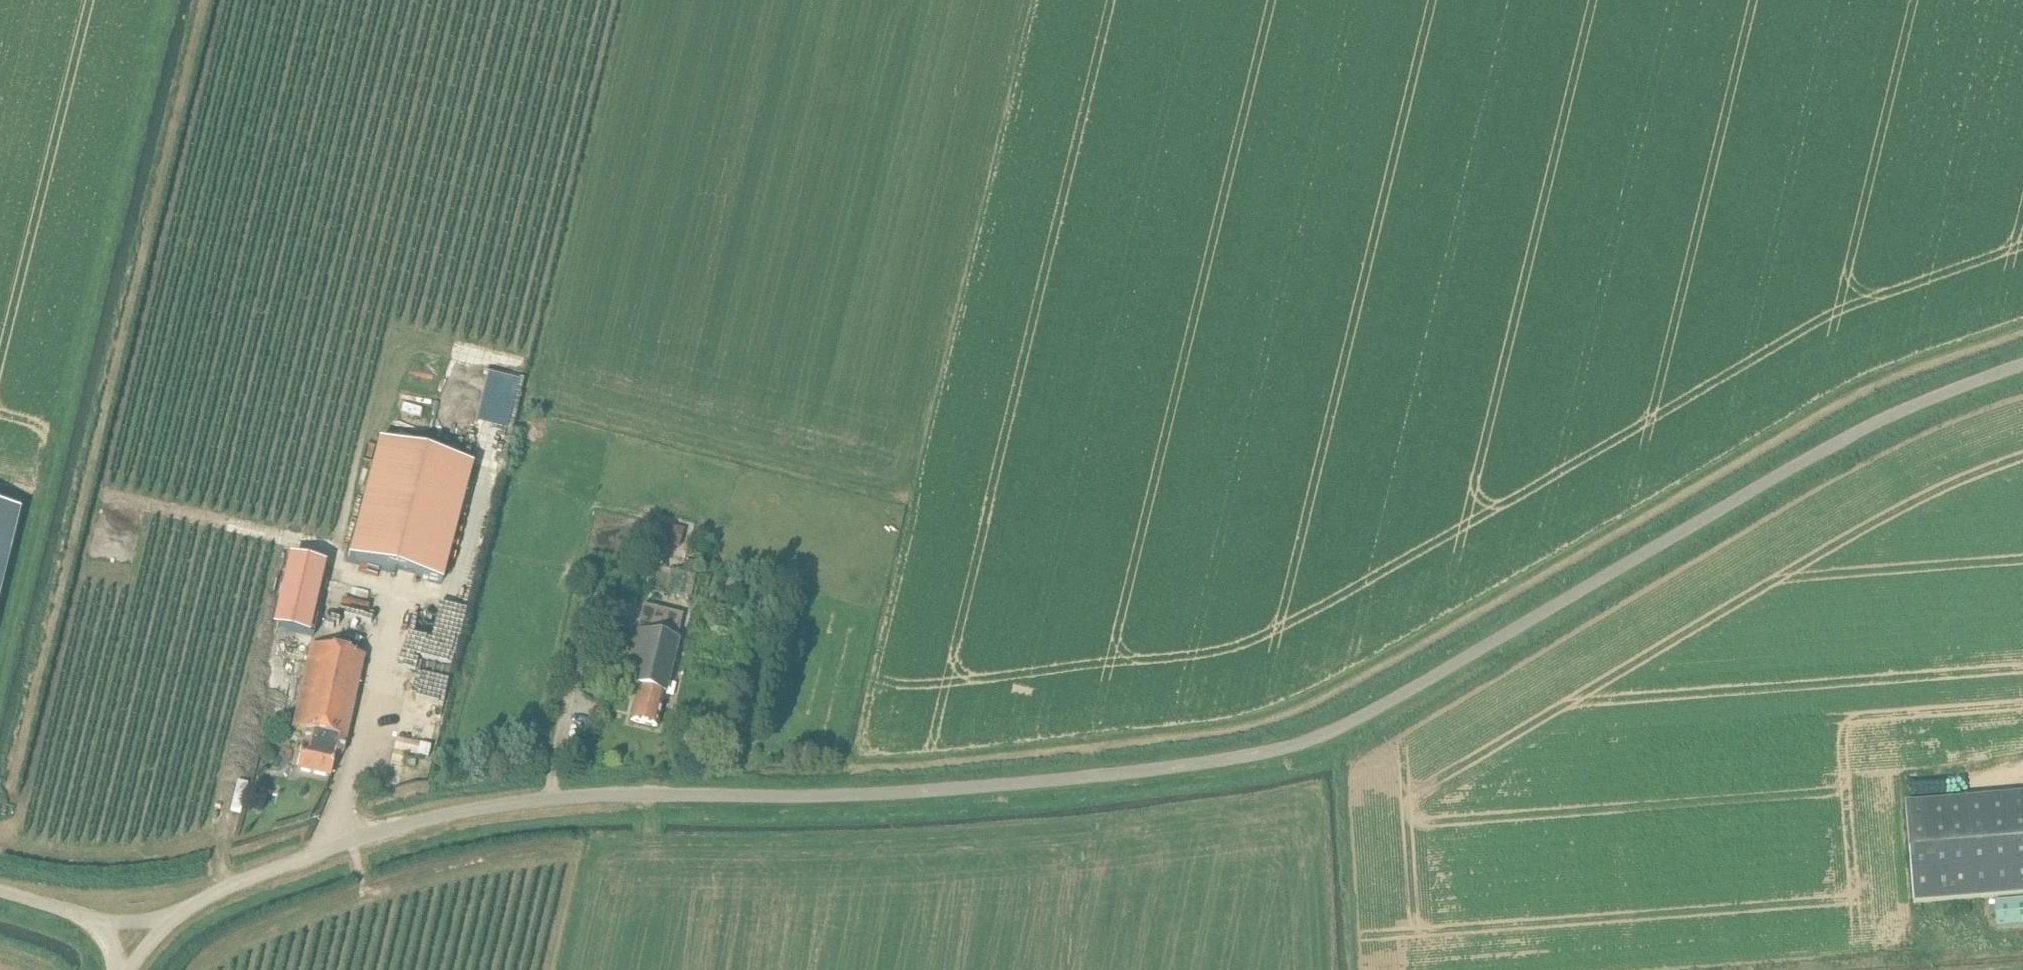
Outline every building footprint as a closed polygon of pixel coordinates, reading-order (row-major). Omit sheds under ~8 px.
[(488,375),(476,423),(507,431),(519,383),(488,375)] [(379,442),(349,558),(442,583),(473,466),(379,442)] [(21,504),(0,499),(0,590),(21,504)] [(656,540),(674,546),(679,547),(684,531),(659,525),(656,540)] [(671,570),(666,592),(691,598),(696,576),(694,575),(697,563),(685,561),(683,572),(671,570)] [(274,636),(308,643),(320,572),(288,565),(274,636)] [(634,628),(625,664),(621,684),(638,688),(631,721),(657,727),(683,615),(642,605),(636,629),(634,628)] [(342,755),(347,736),(362,656),(308,646),(297,709),(292,729),(307,732),(304,746),(303,745),(297,770),(331,778),(336,754),(342,755)] [(242,683),(238,707),(252,709),(256,685),(242,683)] [(396,738),(395,743),(391,763),(403,765),(405,754),(429,759),(431,745),(396,738)] [(1913,905),(2022,896),(2022,793),(1905,803),(1913,905)] [(1994,901),(1995,914),(1996,928),(2022,926),(2022,899),(1994,901)]
